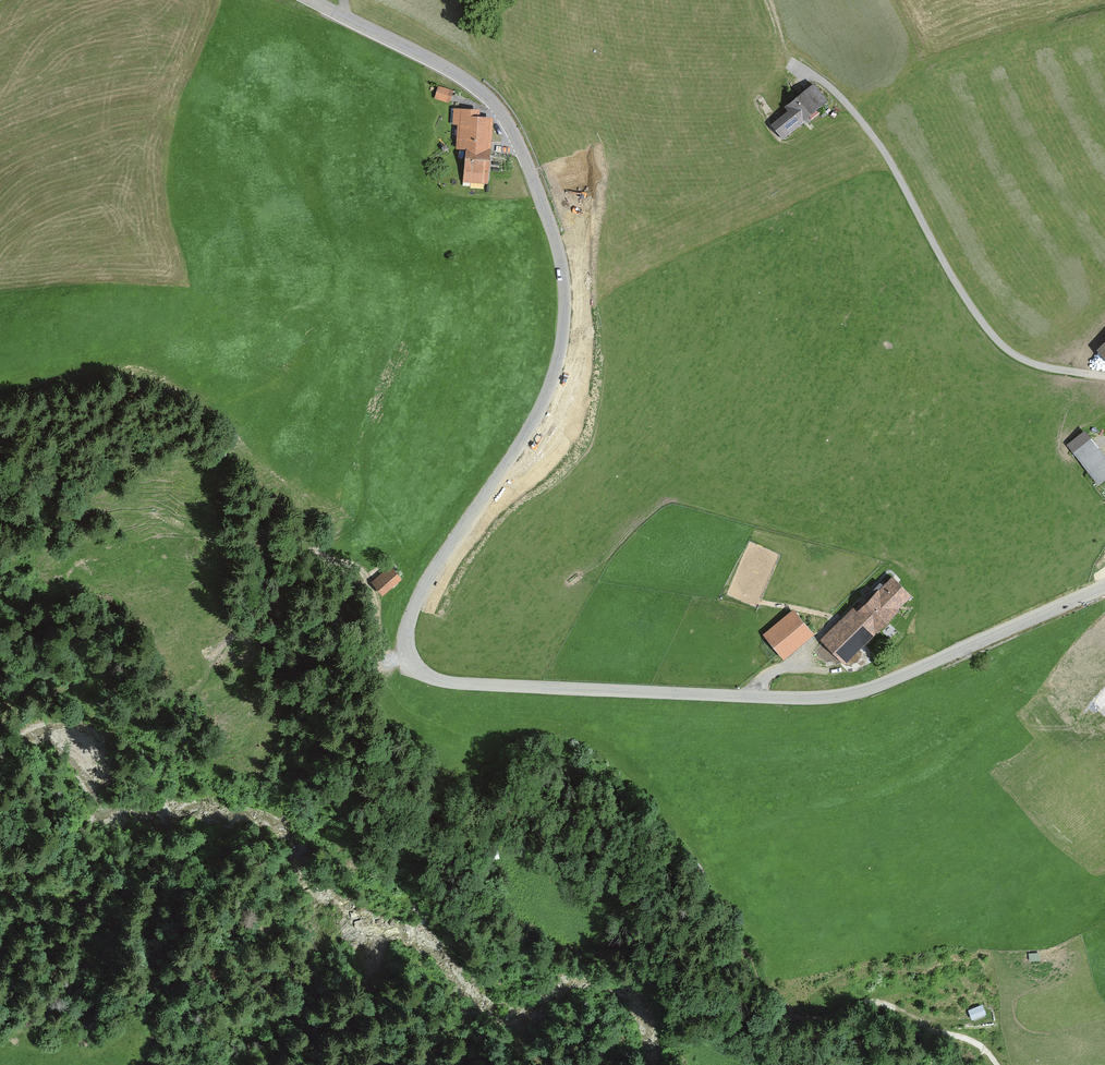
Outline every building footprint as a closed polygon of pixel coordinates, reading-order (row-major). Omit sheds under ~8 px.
[(791,111),(772,128),(785,142),(830,102),(814,84),(787,108),(791,111)] [(453,92),(438,87),(433,100),(448,106),(453,92)] [(462,185),(488,187),(495,118),(480,117),(481,110),(451,108),(448,141),(454,141),(453,154),(464,155),(462,185)] [(1074,454),(1100,486),(1104,482),(1104,453),(1093,439),(1074,454)] [(392,559),(373,577),(385,590),(405,573),(392,559)] [(916,593),(894,572),(828,641),(850,662),(916,593)] [(817,634),(794,609),(764,635),(784,660),(817,634)] [(1090,806),(1078,800),(1073,812),(1084,817),(1090,806)] [(970,1005),(974,1014),(988,1008),(984,999),(970,1005)]
